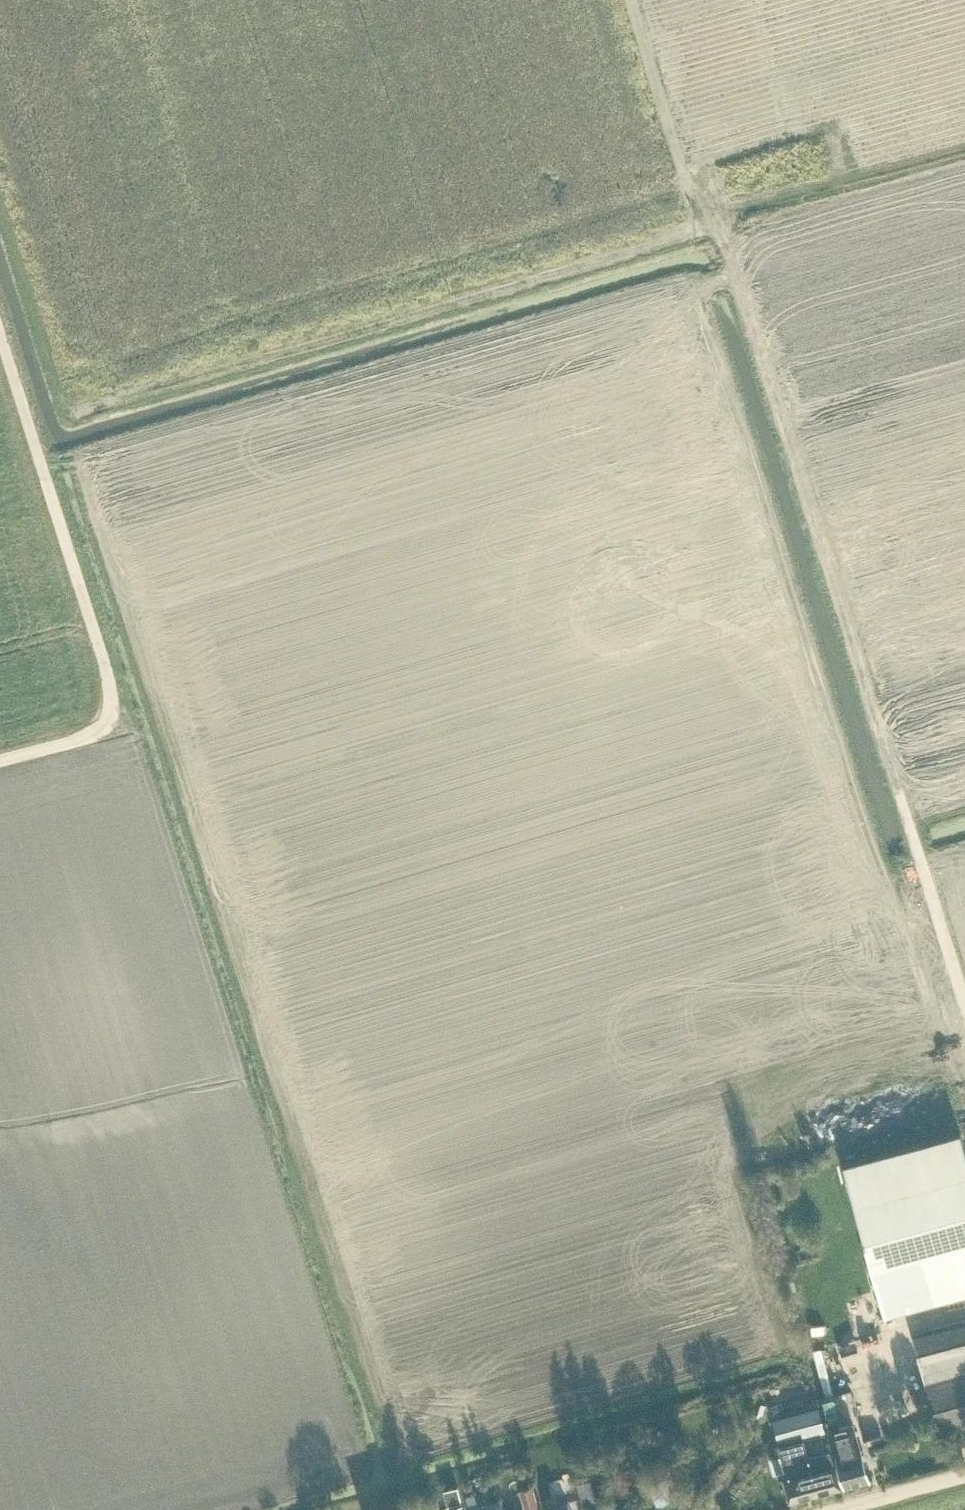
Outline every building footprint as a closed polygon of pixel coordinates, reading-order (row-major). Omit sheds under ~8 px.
[(959,1130),(843,1162),(884,1311),(964,1289),(964,1153),(959,1130)] [(913,1332),(925,1378),(939,1433),(964,1426),(964,1318),(913,1332)] [(828,1342),(816,1344),(822,1389),(833,1387),(828,1342)] [(859,1447),(858,1442),(863,1440),(850,1388),(820,1396),(828,1426),(840,1472),(838,1473),(842,1485),(844,1485),(868,1479),(862,1457),(865,1456),(862,1446),(859,1447)] [(778,1441),(824,1429),(818,1405),(771,1418),(778,1441)] [(840,1487),(840,1486),(842,1485),(838,1473),(836,1474),(833,1465),(832,1465),(828,1450),(806,1455),(802,1438),(779,1445),(787,1477),(783,1478),(789,1500),(840,1487)] [(596,1501),(590,1478),(575,1482),(581,1505),(596,1501)] [(524,1509),(536,1506),(530,1483),(518,1486),(524,1509)] [(443,1489),(447,1505),(461,1502),(457,1485),(443,1489)] [(499,1498),(476,1504),(473,1493),(465,1495),(469,1509),(502,1509),(499,1498)] [(557,1501),(544,1505),(545,1509),(560,1509),(557,1501)]
